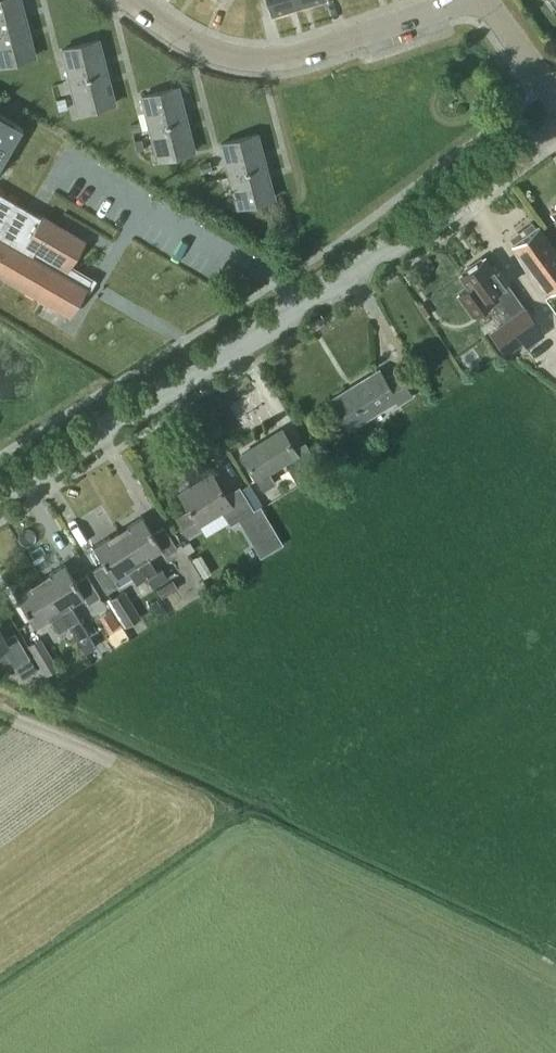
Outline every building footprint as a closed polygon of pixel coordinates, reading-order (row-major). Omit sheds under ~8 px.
[(27,24),(21,0),(0,0),(0,31),(27,24)] [(273,15),(299,7),(297,0),(268,0),(273,15)] [(35,56),(27,24),(0,31),(0,65),(35,56)] [(71,80),(107,71),(99,39),(63,49),(71,80)] [(79,112),(115,103),(107,71),(71,80),(79,112)] [(150,127),(186,118),(178,86),(142,96),(150,127)] [(57,100),(60,110),(68,108),(65,98),(57,100)] [(23,127),(0,113),(0,167),(23,127)] [(158,159),(194,150),(186,118),(150,127),(158,159)] [(230,174),(266,165),(257,133),(221,143),(230,174)] [(238,206),(274,197),(266,165),(230,174),(238,206)] [(1,284),(5,276),(71,315),(92,280),(70,267),(85,241),(41,216),(0,192),(0,283),(1,284)] [(538,227),(513,245),(548,292),(544,296),(555,313),(555,251),(538,227)] [(496,270),(485,255),(458,275),(479,304),(481,303),(484,307),(492,301),(504,317),(487,329),(510,345),(524,335),(525,336),(539,327),(508,283),(509,282),(499,268),(496,270)] [(399,404),(412,396),(396,371),(385,379),(379,370),(331,399),(349,428),(396,399),(399,404)] [(305,442),(294,449),(282,429),(241,454),(263,490),(276,482),(268,471),(284,461),(299,486),(323,471),(305,442)] [(261,505),(254,510),(240,486),(225,495),(212,473),(179,493),(189,510),(177,518),(188,536),(201,529),(199,525),(222,511),(230,524),(233,522),(242,537),(269,520),(261,505)] [(178,548),(173,542),(164,526),(153,533),(142,515),(118,530),(147,578),(153,587),(168,578),(162,568),(157,571),(148,556),(162,548),(166,555),(178,548)] [(136,584),(147,578),(118,530),(93,545),(104,563),(93,570),(107,592),(118,585),(113,578),(127,569),(136,584)] [(89,603),(100,596),(86,574),(75,581),(64,563),(40,578),(69,625),(85,653),(96,646),(79,619),(70,604),(84,596),(89,603)] [(58,632),(69,625),(40,578),(15,593),(35,626),(49,617),(58,632)] [(178,589),(172,579),(156,589),(161,598),(178,589)] [(135,610),(122,590),(109,598),(121,619),(135,610)] [(37,669),(14,631),(5,637),(0,630),(0,665),(1,666),(11,660),(15,665),(22,677),(37,669)] [(59,668),(40,637),(27,645),(46,675),(59,668)]
